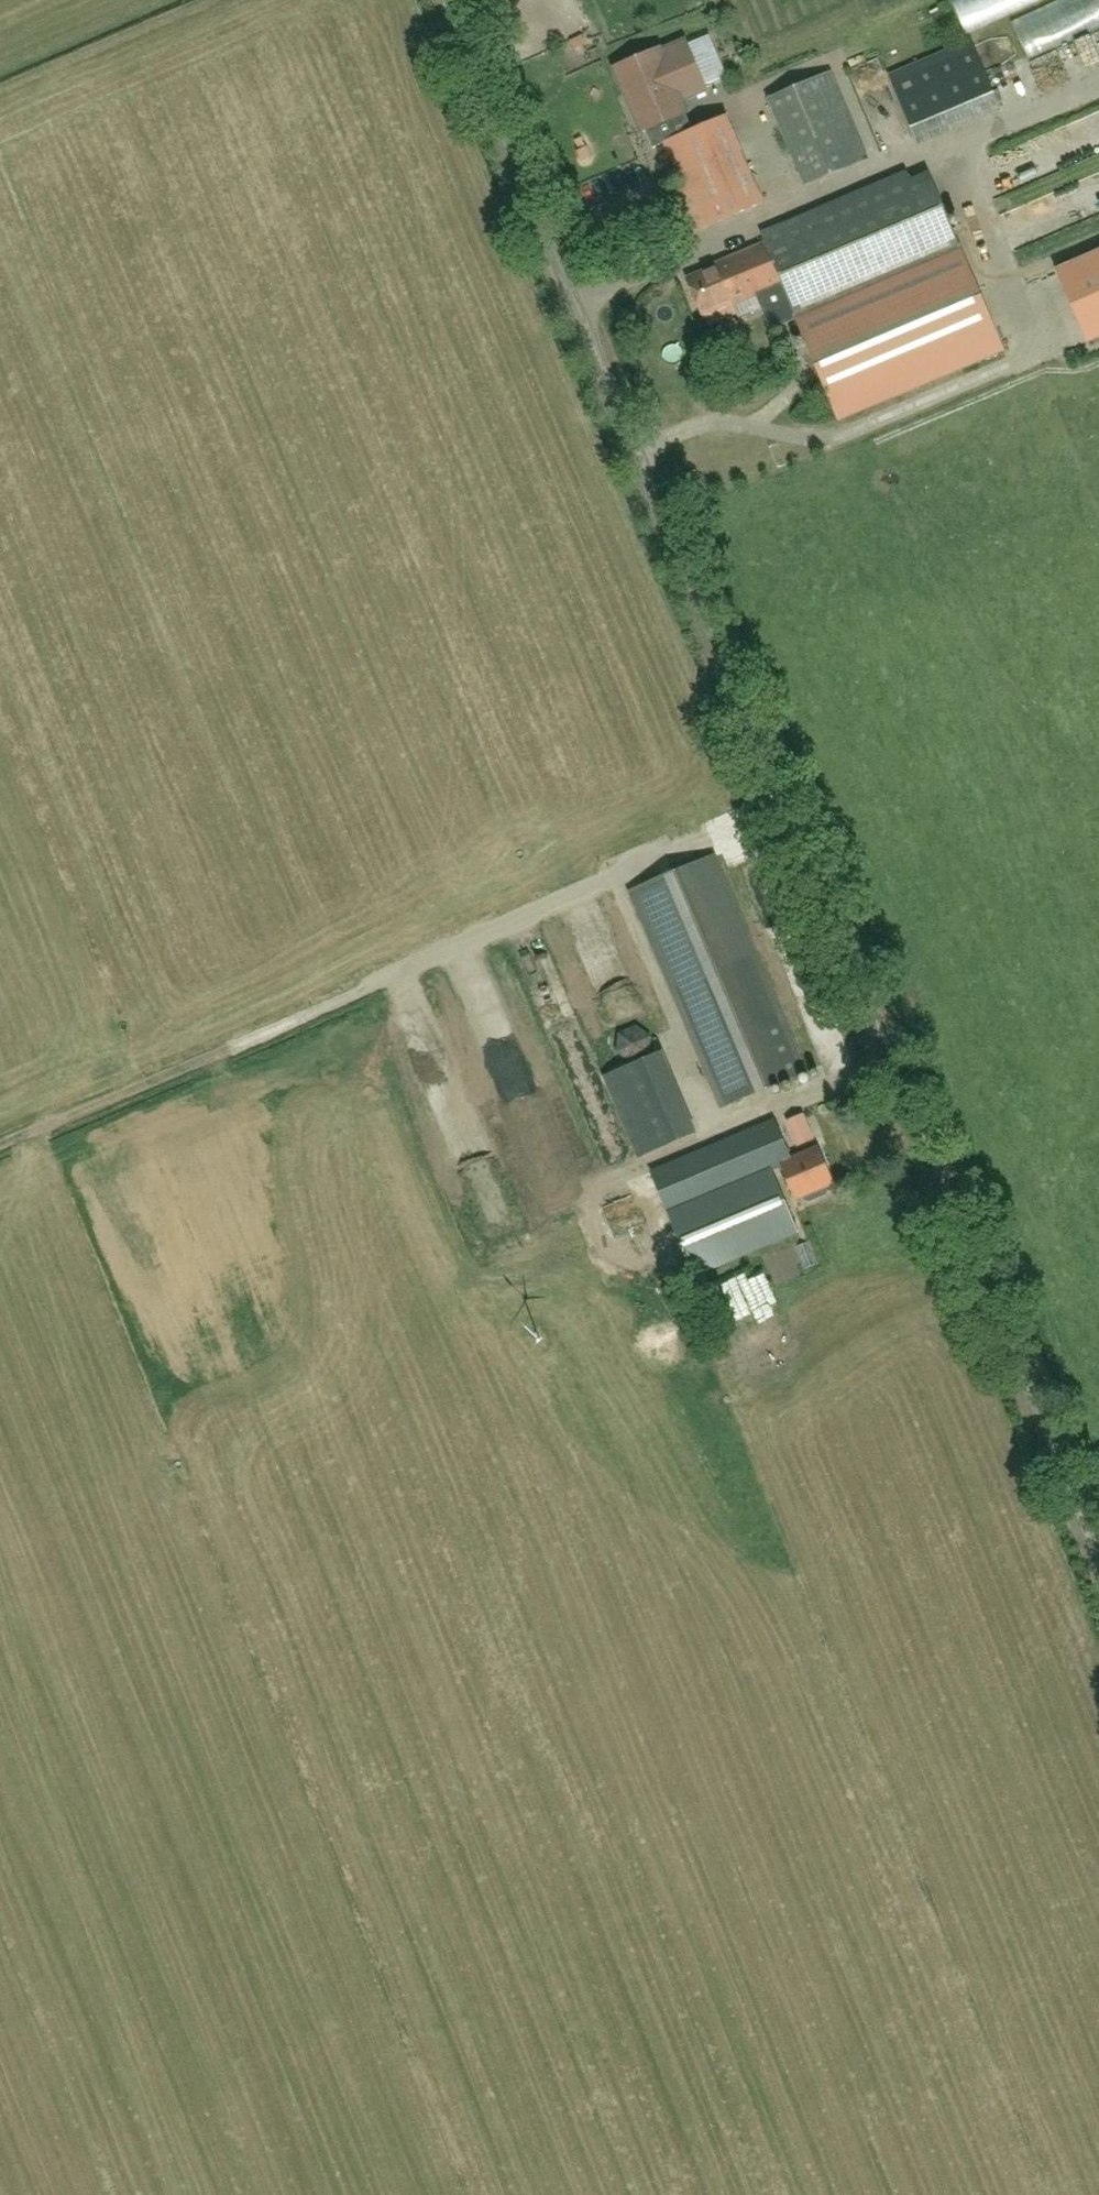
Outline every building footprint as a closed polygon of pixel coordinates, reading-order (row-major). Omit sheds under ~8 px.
[(955,26),(1014,0),(944,0),(955,26)] [(665,143),(693,131),(680,99),(706,88),(686,41),(660,52),(658,48),(616,66),(643,131),(646,129),(653,147),(665,143)] [(972,43),(890,77),(915,138),(998,104),(972,43)] [(831,71),(767,99),(804,186),(869,159),(831,71)] [(665,143),(684,188),(679,191),(695,231),(762,203),(726,117),(693,131),(665,143)] [(590,158),(581,137),(573,141),(578,150),(575,151),(580,162),(590,158)] [(991,177),(1010,168),(1004,158),(986,167),(991,177)] [(929,175),(911,182),(907,174),(762,234),(767,248),(756,253),(754,248),(714,264),(715,266),(686,278),(702,316),(704,315),(708,325),(736,313),(733,306),(757,296),(771,329),(797,319),(797,318),(961,249),(929,175)] [(592,199),(581,180),(567,188),(577,207),(592,199)] [(1001,346),(961,249),(797,318),(797,319),(837,415),(1001,346)] [(1058,270),(1088,340),(1098,335),(1098,252),(1058,270)] [(806,1071),(752,945),(714,854),(631,889),(722,1107),(806,1071)] [(678,1020),(667,1022),(670,1043),(681,1042),(678,1020)] [(632,1065),(650,1057),(655,1037),(638,1025),(617,1032),(616,1053),(632,1065)] [(650,1057),(632,1065),(603,1077),(637,1158),(697,1132),(662,1052),(650,1057)] [(568,1146),(576,1143),(567,1118),(559,1121),(568,1146)] [(774,1118),(652,1170),(670,1212),(773,1169),(782,1164),(797,1199),(804,1196),(805,1198),(810,1200),(826,1194),(828,1189),(826,1186),(833,1183),(817,1145),(790,1157),(774,1118)] [(571,1177),(581,1174),(575,1152),(565,1154),(571,1177)] [(798,1230),(773,1169),(670,1212),(696,1273),(798,1230)]
